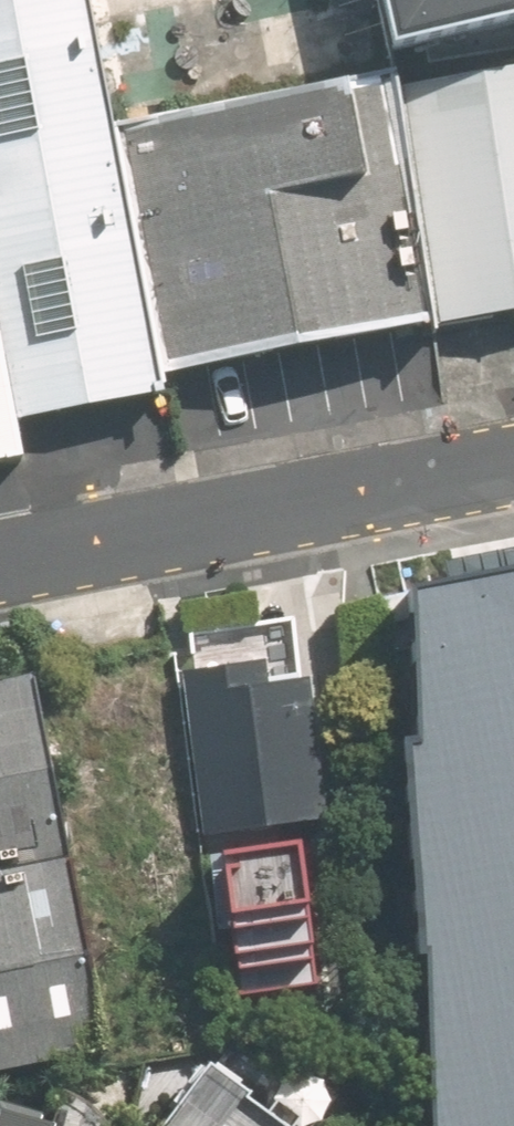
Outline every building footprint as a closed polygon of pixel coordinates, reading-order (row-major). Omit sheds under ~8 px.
[(95,0),(0,0),(0,234),(29,408),(160,386),(116,125),(95,0)] [(394,58),(513,35),(513,0),(382,0),(394,58)] [(398,83),(439,323),(513,311),(513,63),(398,83)] [(116,125),(160,386),(427,342),(383,81),(116,125)] [(33,471),(0,275),(0,477),(33,471)] [(405,602),(415,739),(402,740),(426,1125),(513,1125),(513,580),(405,602)] [(196,677),(179,679),(201,841),(331,823),(311,675),(297,677),(290,622),(190,635),(196,677)] [(0,686),(0,1074),(109,1052),(33,680),(0,686)] [(299,853),(223,861),(234,975),(310,967),(299,853)] [(165,1125),(332,1125),(339,1117),(259,1060),(245,1079),(214,1057),(165,1125)] [(148,1107),(69,1086),(58,1125),(143,1125),(148,1107)] [(0,1113),(0,1125),(49,1125),(0,1113)]
